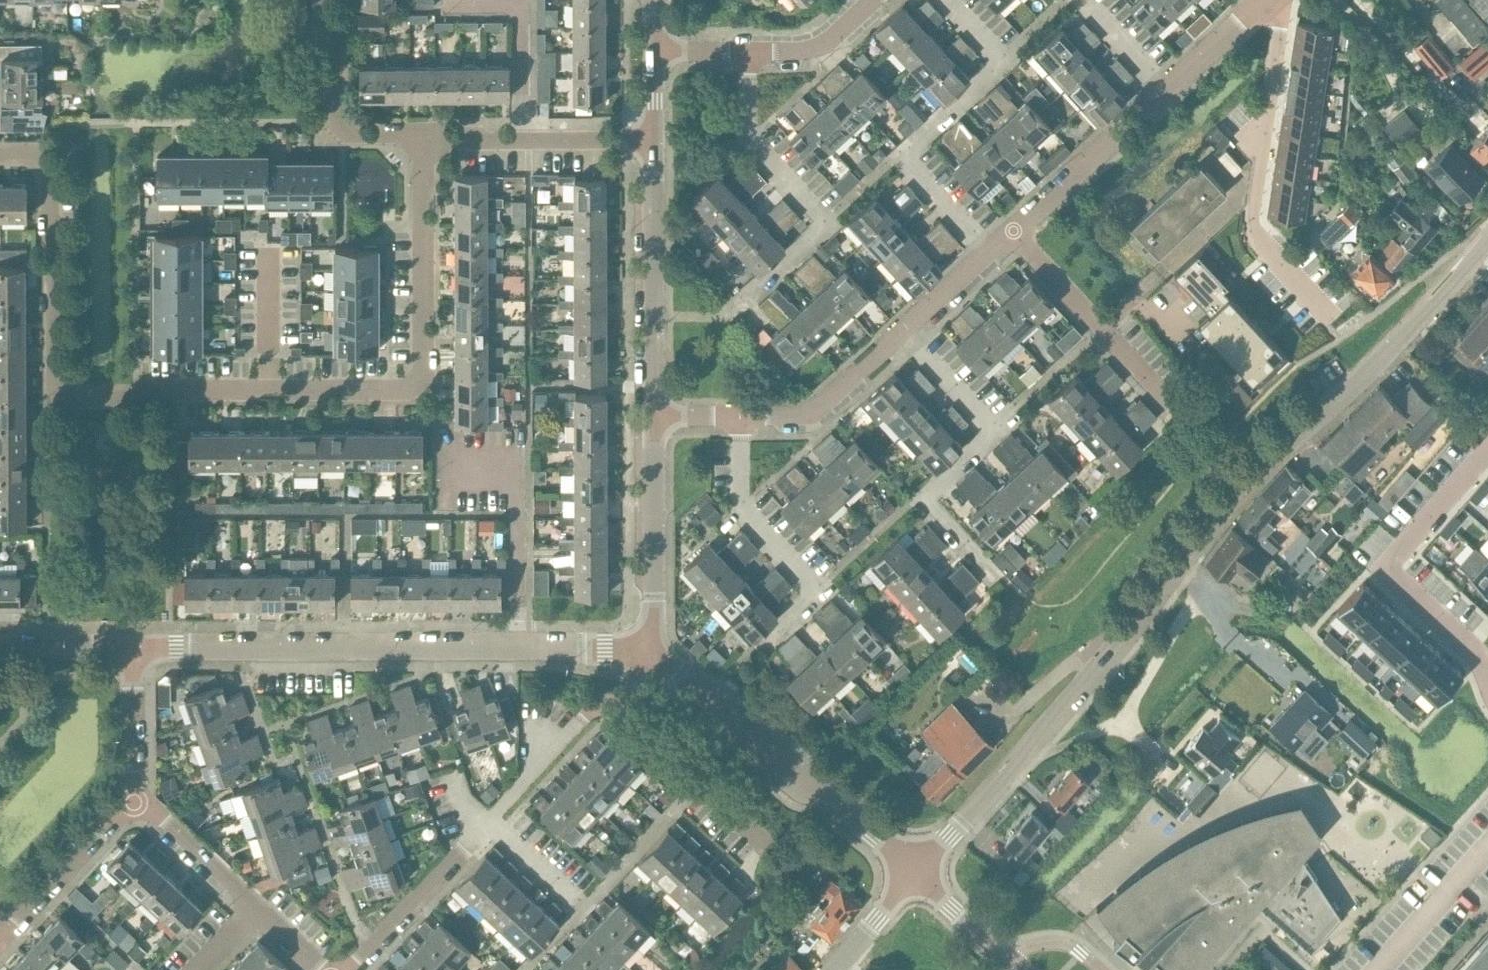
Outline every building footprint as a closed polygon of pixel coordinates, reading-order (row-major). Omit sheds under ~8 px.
[(546,0),(537,1),(538,26),(546,25),(546,0)] [(574,0),(574,25),(605,25),(605,0),(574,0)] [(876,29),(892,47),(934,8),(927,0),(925,0),(916,8),(917,9),(911,15),(902,5),(876,29)] [(996,9),(1006,0),(988,0),(996,9)] [(1131,5),(1155,31),(1174,14),(1161,0),(1136,0),(1131,5)] [(1174,14),(1189,0),(1161,0),(1174,14)] [(1450,17),(1467,2),(1466,0),(1435,0),(1450,17)] [(1487,16),(1487,0),(1471,0),(1487,16)] [(1472,46),(1473,46),(1486,36),(1487,34),(1487,25),(1484,20),(1467,2),(1450,17),(1466,36),(1464,37),(1472,46)] [(1308,5),(1306,15),(1316,17),(1317,7),(1308,5)] [(934,8),(892,47),(910,66),(936,41),(926,31),(931,26),(933,27),(943,18),(934,8)] [(385,29),(384,21),(385,21),(385,13),(359,14),(359,30),(385,29)] [(385,13),(385,21),(403,21),(403,13),(385,13)] [(410,21),(428,21),(428,13),(410,13),(410,21)] [(503,29),(503,20),(485,20),(485,29),(503,29)] [(1032,50),(1033,51),(1049,69),(1091,29),(1083,20),(1073,30),(1074,31),(1068,36),(1059,26),(1032,50)] [(454,29),(453,21),(435,21),(435,29),(454,29)] [(478,29),(478,21),(460,21),(460,29),(478,29)] [(1193,21),(1186,28),(1187,28),(1195,37),(1195,36),(1202,30),(1193,21)] [(1297,21),(1294,41),(1332,48),(1335,27),(1297,21)] [(574,25),(574,50),(605,50),(605,25),(574,25)] [(1187,28),(1176,39),(1184,47),(1195,37),(1187,28)] [(1091,29),(1049,69),(1066,87),(1093,62),(1083,52),(1089,47),(1090,48),(1100,39),(1091,29)] [(537,32),(537,50),(546,50),(546,32),(537,32)] [(1342,34),(1340,47),(1349,49),(1351,35),(1342,34)] [(936,41),(910,66),(926,84),(968,44),(959,35),(948,44),(950,46),(944,51),(936,41)] [(1428,35),(1415,46),(1433,69),(1447,58),(1428,35)] [(1459,61),(1474,79),(1487,66),(1487,41),(1486,38),(1459,61)] [(1294,41),(1291,65),(1328,71),(1332,48),(1294,41)] [(3,78),(49,77),(49,72),(44,72),(44,65),(44,56),(42,56),(42,43),(0,43),(0,58),(3,58),(3,78)] [(968,44),(926,84),(943,101),(969,77),(960,67),(965,62),(966,63),(977,54),(968,44)] [(537,50),(537,75),(551,75),(551,50),(546,50),(537,50)] [(574,50),(574,75),(605,75),(605,50),(574,50)] [(863,51),(854,59),(864,70),(873,62),(863,51)] [(1093,62),(1066,87),(1083,105),(1124,65),(1116,57),(1106,66),(1107,67),(1102,72),(1093,62)] [(830,71),(868,113),(887,96),(862,69),(854,77),(839,62),(830,71)] [(66,65),(44,65),(44,72),(49,72),(49,77),(66,77),(66,65)] [(410,66),(410,97),(432,97),(434,97),(434,65),(410,66)] [(459,65),(434,65),(434,97),(459,97),(459,65)] [(482,65),(459,65),(459,97),(460,97),(484,96),(483,65),(482,65)] [(510,65),(483,65),(484,96),(510,96),(510,65)] [(1124,65),(1083,105),(1100,123),(1126,99),(1117,88),(1122,83),(1123,84),(1133,75),(1124,65)] [(1291,65),(1287,87),(1325,92),(1328,71),(1291,65)] [(360,97),(385,97),(385,66),(360,66),(360,97)] [(385,66),(385,97),(410,97),(410,66),(385,66)] [(834,95),(826,103),(850,130),(868,113),(830,71),(820,80),(834,95)] [(537,75),(538,100),(551,100),(551,75),(537,75)] [(605,100),(605,75),(574,75),(574,100),(605,100)] [(49,82),(49,77),(3,78),(3,97),(0,97),(0,112),(13,112),(13,127),(13,129),(44,129),(48,112),(43,110),(43,99),(44,99),(44,82),(49,82)] [(1000,82),(997,84),(1008,97),(1011,95),(1000,82)] [(987,93),(1034,143),(1052,127),(1047,121),(1027,100),(1018,108),(1010,99),(1008,97),(997,84),(996,84),(987,93)] [(1287,87),(1284,107),(1322,114),(1325,92),(1287,87)] [(899,92),(890,99),(898,107),(906,99),(899,92)] [(999,126),(991,133),(1015,160),(1034,143),(987,93),(978,102),(990,115),(999,126)] [(794,104),(832,146),(850,130),(826,103),(818,110),(804,95),(794,104)] [(978,102),(973,106),(985,120),(990,115),(978,102)] [(915,103),(903,114),(906,117),(915,127),(927,116),(915,103)] [(799,128),(789,137),(814,163),(832,146),(794,104),(785,113),(799,128)] [(1284,107),(1281,129),(1319,134),(1322,114),(1284,107)] [(1405,109),(1383,126),(1399,146),(1421,129),(1405,109)] [(0,112),(0,127),(13,127),(13,112),(0,112)] [(1052,117),(1047,121),(1052,127),(1054,129),(1062,122),(1055,114),(1052,117)] [(906,117),(897,126),(906,135),(915,127),(906,117)] [(951,126),(997,177),(1015,160),(991,133),(982,141),(974,132),(960,118),(951,126)] [(1220,146),(1230,137),(1225,133),(1221,128),(1217,124),(1206,134),(1218,148),(1220,146)] [(963,159),(954,167),(978,194),(997,177),(951,126),(942,135),(963,159)] [(1281,129),(1278,151),(1315,156),(1319,134),(1281,129)] [(1484,162),(1487,158),(1487,130),(1470,150),(1484,162)] [(1427,166),(1460,201),(1483,179),(1472,168),(1471,169),(1464,161),(1465,160),(1450,144),(1427,166)] [(1067,145),(1049,161),(1053,166),(1054,165),(1071,150),(1067,145)] [(879,147),(871,154),(878,162),(879,161),(886,154),(879,147)] [(1224,150),(1218,156),(1234,175),(1242,167),(1241,166),(1226,149),(1224,150)] [(1278,151),(1275,171),(1312,177),(1315,156),(1278,151)] [(869,152),(857,162),(866,173),(878,162),(871,154),(869,152)] [(1399,152),(1388,161),(1393,168),(1405,159),(1399,152)] [(155,183),(155,196),(156,196),(181,196),(180,154),(158,154),(158,183),(155,183)] [(180,154),(181,196),(202,196),(202,154),(180,154)] [(202,154),(202,196),(224,196),(224,154),(202,154)] [(224,154),(224,196),(245,196),(245,154),(224,154)] [(245,154),(245,196),(266,195),(267,195),(267,161),(268,161),(268,154),(245,154)] [(1393,168),(1404,182),(1415,173),(1405,159),(1393,168)] [(267,195),(266,195),(266,203),(289,203),(289,161),(268,161),(267,161),(267,195)] [(289,161),(289,203),(311,203),(311,161),(289,161)] [(311,161),(311,203),(334,203),(335,203),(335,190),(333,190),(333,161),(311,161)] [(719,174),(692,199),(709,217),(758,171),(750,162),(736,175),(727,183),(719,174)] [(1197,227),(1193,222),(1226,191),(1200,162),(1132,225),(1159,254),(1185,229),(1190,234),(1197,227)] [(850,169),(841,177),(851,187),(860,178),(850,169)] [(758,171),(709,217),(726,235),(752,211),(744,202),(753,194),(767,181),(758,171)] [(1275,171),(1271,194),(1309,199),(1312,177),(1275,171)] [(575,182),(575,199),(575,204),(605,204),(605,178),(575,178),(575,174),(550,174),(550,172),(531,172),(531,182),(549,182),(549,178),(558,178),(558,182),(575,182)] [(456,174),(456,200),(489,200),(489,205),(503,205),(503,196),(488,196),(488,174),(456,174)] [(848,220),(849,221),(865,238),(914,192),(906,183),(888,199),(890,201),(884,206),(875,195),(848,220)] [(2,184),(0,184),(0,217),(3,217),(27,217),(27,184),(3,184),(2,184)] [(1007,191),(996,201),(1003,209),(1014,199),(1007,191)] [(914,192),(865,238),(881,257),(908,232),(898,222),(905,216),(906,218),(923,202),(914,192)] [(1271,194),(1268,215),(1305,220),(1309,199),(1271,194)] [(1382,237),(1371,248),(1372,249),(1377,253),(1383,259),(1399,273),(1417,252),(1438,227),(1401,196),(1387,212),(1405,227),(1397,236),(1398,237),(1401,239),(1399,242),(1393,236),(1392,235),(1387,241),(1382,237)] [(752,211),(726,235),(742,253),(792,207),(783,198),(769,211),(760,219),(752,211)] [(575,207),(575,224),(575,227),(605,227),(605,204),(575,204),(575,199),(558,199),(558,207),(575,207)] [(456,200),(456,224),(488,225),(489,230),(504,229),(503,221),(489,221),(489,205),(489,200),(456,200)] [(1337,214),(1348,226),(1360,215),(1348,203),(1337,214)] [(792,207),(742,253),(759,272),(786,248),(777,238),(800,217),(792,207)] [(525,214),(512,214),(512,224),(525,224),(525,214)] [(908,232),(881,257),(898,274),(948,229),(939,219),(921,236),(923,237),(917,242),(908,232)] [(456,224),(456,250),(489,250),(489,254),(504,254),(503,246),(489,246),(489,230),(488,225),(456,224)] [(575,232),(575,248),(575,252),(605,253),(605,227),(575,227),(575,224),(558,224),(558,232),(575,232)] [(948,229),(898,274),(915,293),(942,269),(932,258),(938,253),(939,254),(956,238),(948,229)] [(201,234),(156,234),(156,258),(201,258),(201,234)] [(835,235),(825,244),(832,252),(842,242),(835,235)] [(1199,321),(1248,374),(1260,387),(1277,370),(1290,359),(1224,288),(1239,274),(1231,265),(1228,268),(1217,256),(1220,253),(1209,240),(1198,250),(1175,272),(1210,310),(1199,321)] [(365,247),(335,247),(335,268),(377,268),(377,247),(377,244),(365,244),(365,247)] [(823,245),(816,251),(825,260),(832,253),(823,244),(823,245)] [(1378,296),(1397,275),(1397,274),(1369,250),(1370,250),(1362,244),(1353,255),(1361,262),(1352,272),(1378,296)] [(2,248),(0,248),(0,257),(2,257),(27,257),(27,248),(2,248)] [(575,256),(575,273),(575,277),(605,277),(605,253),(575,252),(575,248),(558,248),(558,256),(575,256)] [(710,249),(700,258),(716,276),(725,267),(726,266),(710,249)] [(456,250),(456,274),(488,275),(489,280),(503,281),(504,271),(489,270),(489,254),(489,250),(456,250)] [(804,262),(851,312),(870,294),(845,268),(836,276),(814,253),(804,262)] [(201,258),(156,258),(156,260),(156,281),(201,281),(201,261),(201,260),(201,258)] [(235,258),(225,258),(225,265),(225,266),(234,266),(235,266),(235,265),(235,258)] [(816,294),(808,302),(833,328),(851,312),(804,262),(795,270),(808,284),(816,294)] [(25,293),(25,266),(0,266),(0,293),(25,293)] [(725,267),(716,276),(724,283),(732,275),(725,267)] [(377,268),(335,268),(335,289),(377,289),(377,268)] [(996,279),(1035,321),(1054,303),(1029,277),(1019,286),(1014,281),(1015,279),(1006,270),(996,279)] [(575,298),(575,302),(605,302),(605,277),(575,277),(575,273),(558,273),(558,282),(575,282),(575,298)] [(456,274),(456,299),(489,299),(489,304),(504,304),(504,296),(489,295),(489,280),(488,275),(456,274)] [(874,277),(865,285),(873,294),(882,285),(874,277)] [(1003,301),(993,310),(1017,337),(1035,321),(996,279),(987,287),(996,297),(998,296),(1003,301)] [(201,281),(156,281),(156,303),(201,303),(201,281)] [(768,295),(815,345),(833,328),(808,302),(800,310),(788,297),(778,286),(768,295)] [(377,289),(335,289),(335,310),(377,310),(377,289)] [(884,290),(875,298),(885,308),(893,300),(884,290)] [(25,319),(25,293),(0,293),(0,319),(25,319)] [(796,362),(815,345),(768,295),(759,303),(781,327),(772,336),(796,362)] [(575,323),(575,328),(605,327),(605,302),(575,302),(575,298),(558,297),(558,305),(575,305),(575,323)] [(456,299),(456,324),(489,324),(489,329),(504,329),(504,320),(489,320),(489,304),(489,299),(456,299)] [(201,303),(156,303),(156,325),(201,325),(201,303)] [(960,312),(999,354),(1017,337),(993,310),(983,320),(978,314),(979,313),(970,303),(960,312)] [(1487,326),(1487,304),(1477,316),(1487,326)] [(377,310),(335,310),(335,328),(377,328),(377,310)] [(966,335),(956,344),(981,371),(999,354),(960,312),(952,320),(960,330),(961,329),(966,335)] [(1487,361),(1487,326),(1477,316),(1463,331),(1465,332),(1459,339),(1467,346),(1458,356),(1480,376),(1487,367),(1487,364),(1486,362),(1487,361)] [(25,344),(25,319),(0,319),(0,344),(25,344)] [(575,331),(575,347),(575,352),(605,352),(605,327),(575,328),(575,323),(558,323),(558,331),(575,331)] [(456,324),(456,349),(489,349),(489,354),(504,354),(504,345),(489,345),(489,329),(489,324),(456,324)] [(201,325),(156,325),(156,350),(189,350),(189,353),(201,353),(201,352),(201,351),(201,325)] [(764,327),(752,338),(760,346),(772,336),(764,327)] [(377,328),(335,328),(335,331),(335,352),(335,354),(335,355),(348,355),(348,352),(377,352),(377,350),(377,332),(377,331),(377,328)] [(1054,340),(1045,349),(1055,360),(1064,351),(1055,341),(1054,340)] [(25,369),(25,344),(0,344),(0,369),(25,369)] [(575,356),(575,378),(605,378),(605,352),(575,352),(575,347),(558,348),(558,356),(575,356)] [(456,349),(456,374),(489,374),(489,378),(504,378),(504,370),(489,370),(489,354),(489,349),(456,349)] [(1048,398),(1049,399),(1065,416),(1115,370),(1106,361),(1088,377),(1089,379),(1084,383),(1075,373),(1048,398)] [(1019,375),(1025,382),(1028,385),(1041,372),(1033,363),(1019,375)] [(868,396),(860,403),(861,404),(877,422),(885,415),(927,376),(918,367),(908,376),(909,377),(904,382),(894,372),(868,396)] [(25,396),(25,369),(0,369),(0,396),(25,396)] [(1115,370),(1065,416),(1082,434),(1108,410),(1099,400),(1105,395),(1106,396),(1124,380),(1115,370)] [(456,374),(456,399),(489,399),(489,403),(504,403),(504,398),(504,395),(503,395),(489,395),(489,378),(489,374),(456,374)] [(935,385),(927,376),(885,415),(902,433),(928,409),(919,399),(925,393),(926,394),(935,385)] [(1349,414),(1321,443),(1359,477),(1386,449),(1378,440),(1398,420),(1400,422),(1408,415),(1413,420),(1432,402),(1409,380),(1392,396),(1380,383),(1349,414)] [(1011,381),(1001,390),(1011,400),(1020,391),(1011,381)] [(516,386),(503,386),(503,395),(504,395),(504,398),(516,398),(516,386)] [(576,398),(576,414),(576,419),(605,419),(605,395),(575,394),(576,390),(558,390),(558,398),(576,398)] [(535,391),(534,406),(547,407),(547,392),(535,391)] [(26,422),(25,396),(0,396),(0,422),(26,422)] [(1108,410),(1082,434),(1099,452),(1148,407),(1140,397),(1122,414),(1123,416),(1118,420),(1108,410)] [(456,399),(456,424),(487,424),(487,428),(504,428),(504,420),(489,419),(489,403),(489,399),(456,399)] [(521,401),(512,401),(512,412),(522,412),(521,401)] [(928,409),(902,433),(918,451),(960,412),(952,404),(942,413),(943,414),(937,419),(928,409)] [(1404,437),(1415,448),(1446,416),(1435,405),(1404,437)] [(1148,407),(1099,452),(1115,470),(1142,446),(1132,436),(1138,431),(1139,432),(1157,416),(1148,407)] [(960,412),(918,451),(935,469),(962,445),(952,435),(958,430),(958,431),(969,422),(960,412)] [(576,423),(575,440),(576,444),(606,444),(605,419),(576,419),(576,414),(559,415),(559,423),(576,423)] [(26,447),(26,422),(0,422),(0,447),(26,447)] [(319,429),(294,430),(294,431),(293,465),(294,474),(319,474),(319,465),(319,429)] [(345,429),(319,429),(319,465),(345,465),(345,429)] [(370,429),(345,429),(345,465),(370,465),(370,429)] [(396,429),(370,429),(370,465),(396,465),(396,429)] [(422,429),(396,429),(396,465),(423,465),(422,429)] [(821,439),(860,481),(874,468),(878,464),(868,453),(858,442),(854,438),(844,448),(838,442),(839,441),(837,438),(840,435),(834,429),(831,431),(830,431),(821,439)] [(190,440),(176,440),(176,470),(192,470),(191,465),(216,465),(216,430),(190,430),(190,440)] [(217,430),(216,430),(216,465),(217,465),(242,465),(241,430),(217,430)] [(242,430),(241,430),(242,465),(268,465),(268,436),(268,430),(242,430)] [(294,430),(268,430),(268,436),(268,465),(293,465),(294,431),(294,430)] [(1045,488),(1048,491),(1067,474),(1042,448),(1032,457),(1027,452),(1029,451),(1012,433),(1002,441),(1045,488)] [(827,463),(818,472),(833,488),(842,498),(860,481),(821,439),(812,448),(821,457),(827,463)] [(576,464),(575,467),(606,467),(606,444),(576,444),(575,440),(559,440),(559,447),(576,447),(576,464)] [(1016,472),(1005,482),(1011,488),(1030,508),(1048,491),(1045,488),(1002,441),(993,450),(1010,469),(1011,467),(1016,472)] [(26,472),(26,447),(0,447),(0,472),(26,472)] [(1060,455),(1055,459),(1061,466),(1066,461),(1060,455)] [(576,472),(576,489),(576,494),(606,494),(606,467),(575,467),(576,464),(559,464),(559,472),(576,472)] [(800,488),(824,514),(842,498),(833,488),(818,472),(808,481),(802,475),(804,473),(795,464),(785,472),(800,488)] [(1287,464),(1262,490),(1277,504),(1287,513),(1311,487),(1304,481),(1304,480),(1287,464)] [(977,488),(1011,525),(1030,508),(1011,488),(1005,482),(996,491),(991,485),(993,484),(976,466),(966,475),(977,488)] [(545,470),(533,470),(533,481),(545,481),(545,470)] [(898,470),(891,477),(898,485),(903,481),(903,475),(898,470)] [(7,497),(26,497),(26,488),(26,472),(12,472),(0,472),(0,497),(7,497)] [(792,495),(781,505),(805,532),(824,514),(800,488),(785,472),(776,481),(785,490),(786,489),(792,495)] [(980,506),(969,515),(994,541),(1011,525),(977,488),(966,475),(957,483),(973,502),(975,501),(980,506)] [(1477,488),(1477,489),(1484,495),(1487,491),(1487,483),(1485,480),(1484,479),(1477,488)] [(1354,481),(1343,493),(1353,502),(1364,490),(1354,481)] [(1388,487),(1377,499),(1387,508),(1398,496),(1388,487)] [(1477,488),(1469,497),(1477,504),(1484,495),(1477,489),(1477,488)] [(576,498),(576,514),(576,519),(606,519),(606,494),(576,494),(576,489),(559,489),(559,497),(576,498)] [(1262,490),(1237,517),(1252,531),(1253,530),(1255,532),(1260,525),(1264,529),(1273,520),(1268,516),(1277,507),(1275,505),(1277,504),(1262,490)] [(706,492),(696,501),(700,506),(714,521),(725,512),(706,492)] [(550,496),(533,496),(533,510),(550,510),(550,496)] [(0,497),(0,524),(26,524),(26,500),(26,498),(26,497),(7,497),(0,497)] [(1372,497),(1363,507),(1376,520),(1386,509),(1372,497)] [(888,498),(880,505),(888,513),(896,506),(888,498)] [(196,501),(197,510),(217,510),(217,501),(196,501)] [(217,501),(217,510),(242,510),(242,501),(217,501)] [(242,501),(242,510),(268,510),(268,501),(242,501)] [(268,501),(268,510),(294,510),(294,501),(268,501)] [(294,501),(294,510),(319,510),(319,501),(294,501)] [(319,501),(319,510),(345,510),(345,501),(319,501)] [(360,501),(345,501),(345,510),(370,510),(370,501),(360,501)] [(370,501),(370,510),(396,510),(396,501),(370,501)] [(396,501),(396,510),(423,510),(423,501),(396,501)] [(576,539),(576,543),(606,543),(606,519),(576,519),(576,514),(559,514),(559,522),(576,522),(576,539)] [(1081,514),(1075,520),(1084,529),(1088,525),(1090,523),(1089,523),(1081,514)] [(1454,514),(1446,523),(1447,523),(1454,529),(1462,521),(1454,514)] [(183,517),(173,517),(173,518),(174,529),(183,529),(183,518),(183,517)] [(401,517),(401,531),(425,531),(425,518),(423,518),(406,517),(402,517),(401,517)] [(361,518),(351,518),(351,532),(352,532),(361,532),(361,518)] [(299,519),(287,519),(287,531),(299,531),(299,519)] [(320,520),(311,520),(311,530),(320,530),(320,520)] [(848,533),(856,543),(871,529),(863,521),(848,533)] [(1446,523),(1439,531),(1439,532),(1446,538),(1454,529),(1447,523),(1446,523)] [(898,538),(871,562),(888,580),(938,534),(930,525),(925,529),(923,526),(913,534),(916,538),(915,538),(911,542),(906,546),(898,538)] [(814,526),(809,531),(817,539),(822,534),(814,526)] [(1252,546),(1253,544),(1232,528),(1207,562),(1228,577),(1236,567),(1250,578),(1266,557),(1252,546)] [(683,566),(700,585),(750,539),(742,530),(723,547),(724,548),(719,553),(710,542),(683,566)] [(1311,548),(1321,556),(1336,540),(1336,539),(1326,531),(1311,548)] [(1065,532),(1059,537),(1065,545),(1072,539),(1065,532)] [(1268,532),(1260,542),(1272,552),(1280,542),(1268,532)] [(938,534),(888,580),(905,598),(931,574),(922,564),(927,560),(928,561),(947,544),(938,534)] [(843,538),(835,545),(842,553),(850,545),(843,538)] [(576,546),(576,564),(576,568),(606,569),(606,543),(576,543),(576,539),(559,539),(559,546),(576,546)] [(750,539),(700,585),(717,603),(743,579),(734,569),(740,564),(740,565),(759,548),(750,539)] [(1009,540),(991,557),(1008,575),(1026,558),(1009,540)] [(1050,546),(1041,554),(1050,564),(1059,556),(1050,546)] [(1458,564),(1469,574),(1487,591),(1487,559),(1485,556),(1474,546),(1458,564)] [(352,572),(352,605),(376,605),(377,573),(380,573),(381,556),(373,556),(373,572),(352,572)] [(377,573),(376,605),(401,605),(402,573),(405,573),(406,556),(398,556),(398,573),(380,573),(377,573)] [(402,573),(401,605),(426,605),(426,572),(431,572),(431,556),(423,556),(423,573),(405,573),(402,573)] [(426,572),(426,605),(451,605),(451,572),(456,572),(456,556),(448,556),(448,572),(431,572),(426,572)] [(451,572),(451,605),(476,605),(476,572),(480,572),(480,556),(472,556),(472,572),(456,572),(451,572)] [(476,572),(476,605),(501,605),(501,573),(505,573),(505,556),(497,556),(497,572),(480,572),(476,572)] [(22,605),(22,604),(37,604),(37,573),(25,573),(25,557),(16,557),(17,573),(1,573),(1,572),(0,572),(0,605),(22,605)] [(185,578),(173,578),(173,602),(185,602),(185,605),(211,605),(211,572),(216,572),(216,557),(211,557),(208,557),(208,572),(208,573),(185,573),(185,578)] [(216,572),(211,572),(211,605),(236,605),(236,572),(241,572),(241,557),(236,557),(232,557),(232,572),(216,572)] [(241,572),(236,572),(236,605),(262,605),(262,572),(266,572),(266,557),(257,557),(257,572),(241,572)] [(266,572),(262,572),(262,605),(286,605),(286,572),(289,572),(289,557),(286,557),(282,557),(282,572),(266,572)] [(289,572),(286,572),(286,605),(311,605),(336,605),(336,574),(340,574),(340,557),(332,557),(332,572),(315,572),(315,557),(310,557),(290,557),(289,557),(289,572)] [(931,574),(905,598),(921,616),(971,570),(963,561),(944,579),(946,580),(941,584),(931,574)] [(576,572),(576,593),(576,594),(606,594),(606,569),(576,568),(576,564),(559,564),(559,572),(576,572)] [(1277,564),(1273,570),(1275,572),(1282,571),(1284,569),(1277,564)] [(743,579),(717,603),(734,621),(783,575),(775,566),(756,583),(758,584),(752,589),(743,579)] [(1021,567),(1011,577),(1024,590),(1034,579),(1021,567)] [(971,570),(921,616),(939,635),(965,611),(956,600),(960,596),(962,597),(980,580),(971,570)] [(783,575),(734,621),(751,640),(776,616),(767,605),(773,600),(774,601),(792,585),(783,575)] [(1362,581),(1337,609),(1352,622),(1377,595),(1362,581)] [(851,582),(841,591),(850,601),(855,595),(860,591),(851,582)] [(1377,595),(1352,622),(1366,635),(1391,607),(1377,595)] [(821,607),(867,657),(885,641),(861,614),(851,623),(846,618),(847,616),(830,598),(821,607)] [(835,639),(824,648),(849,674),(867,657),(821,607),(811,616),(828,634),(829,632),(835,639)] [(1391,607),(1366,635),(1381,648),(1405,620),(1391,607)] [(1405,620),(1381,648),(1395,661),(1420,634),(1405,620)] [(1329,631),(1322,638),(1330,646),(1337,638),(1329,631)] [(785,640),(831,691),(849,674),(824,648),(815,657),(809,651),(810,650),(794,632),(785,640)] [(1420,634),(1395,661),(1409,674),(1434,646),(1420,634)] [(1337,638),(1330,646),(1339,654),(1346,646),(1337,638)] [(812,708),(831,691),(785,640),(775,649),(792,667),(793,666),(799,672),(788,681),(812,708)] [(1434,646),(1409,674),(1424,687),(1449,660),(1434,646)] [(1357,657),(1350,664),(1358,672),(1365,664),(1357,657)] [(1449,660),(1424,687),(1438,700),(1463,672),(1449,660)] [(1365,664),(1358,672),(1367,680),(1374,672),(1365,664)] [(171,681),(157,681),(157,693),(171,693),(171,681)] [(1385,683),(1378,690),(1386,698),(1393,690),(1385,683)] [(480,684),(471,688),(474,698),(489,739),(510,731),(506,718),(515,714),(508,696),(498,699),(497,696),(486,700),(484,695),(480,684)] [(186,698),(193,720),(247,702),(243,691),(227,697),(222,685),(186,698)] [(401,688),(419,740),(441,732),(428,697),(416,701),(411,685),(401,688)] [(1269,725),(1295,749),(1316,725),(1320,729),(1334,714),(1304,687),(1269,725)] [(386,712),(398,747),(419,740),(401,688),(392,691),(398,707),(386,712)] [(466,707),(454,711),(467,747),(487,739),(488,739),(489,739),(474,698),(471,688),(470,688),(468,689),(461,691),(465,702),(466,707)] [(1400,695),(1393,703),(1401,711),(1408,703),(1400,695)] [(359,703),(378,754),(398,747),(386,712),(376,715),(370,699),(359,703)] [(936,747),(910,773),(938,800),(995,744),(952,700),(921,731),(936,747)] [(247,702),(193,720),(200,739),(206,737),(215,734),(237,726),(233,716),(238,715),(250,710),(247,702)] [(345,726),(344,726),(346,732),(347,736),(351,747),(354,756),(356,762),(357,762),(378,754),(359,703),(350,706),(354,717),(356,722),(348,725),(345,726)] [(1408,703),(1401,711),(1410,719),(1417,711),(1408,703)] [(328,714),(318,717),(322,728),(323,731),(336,769),(356,762),(354,756),(351,747),(347,736),(346,732),(344,726),(334,730),(332,725),(328,714)] [(314,777),(336,769),(318,717),(308,721),(314,737),(302,741),(314,777)] [(1362,757),(1368,751),(1369,751),(1377,743),(1376,742),(1376,741),(1350,717),(1336,732),(1362,757)] [(1187,802),(1176,814),(1182,819),(1192,807),(1198,813),(1219,790),(1233,775),(1232,774),(1230,773),(1239,763),(1238,762),(1237,763),(1228,756),(1232,751),(1231,750),(1241,738),(1219,720),(1209,731),(1203,726),(1184,747),(1213,772),(1207,780),(1187,802)] [(206,737),(200,739),(201,740),(201,742),(208,761),(261,743),(258,732),(257,732),(246,736),(241,738),(238,730),(237,728),(237,726),(215,734),(206,737)] [(597,751),(628,781),(642,765),(611,736),(605,742),(596,734),(588,743),(597,751)] [(248,758),(264,752),(261,743),(208,761),(216,783),(252,770),(248,758)] [(583,766),(614,795),(628,781),(597,751),(592,757),(583,748),(574,758),(583,766)] [(426,762),(406,769),(410,782),(430,774),(426,762)] [(561,772),(569,781),(601,810),(614,795),(583,766),(578,771),(569,763),(561,772)] [(1048,794),(1047,794),(1064,808),(1052,822),(1065,832),(1066,831),(1078,817),(1065,806),(1089,779),(1073,765),(1048,794)] [(393,770),(384,774),(388,784),(397,781),(393,770)] [(175,775),(159,780),(165,798),(181,793),(175,775)] [(243,790),(231,794),(231,796),(235,808),(237,815),(251,811),(303,793),(300,783),(284,789),(279,777),(243,790)] [(556,796),(587,825),(601,810),(569,781),(564,786),(555,778),(547,787),(556,795),(556,796)] [(418,781),(404,786),(408,797),(422,792),(418,781)] [(492,781),(480,793),(488,801),(500,789),(492,781)] [(666,789),(659,797),(667,804),(674,796),(666,789)] [(541,810),(573,840),(587,825),(556,796),(551,801),(542,792),(533,802),(542,810),(541,810)] [(303,793),(251,811),(251,812),(258,831),(264,829),(275,825),(287,820),(293,818),(290,809),(307,803),(303,794),(303,793)] [(344,820),(328,825),(332,836),(382,818),(375,796),(340,809),(344,820)] [(1095,906),(1096,906),(1119,936),(1113,943),(1133,957),(1137,953),(1146,961),(1142,965),(1147,969),(1199,969),(1225,942),(1259,904),(1311,950),(1341,916),(1302,855),(1322,833),(1302,803),(1270,811),(1238,821),(1208,834),(1178,849),(1150,867),(1124,886),(1099,909),(1096,905),(1095,906)] [(190,805),(182,814),(195,826),(203,817),(190,805)] [(1030,812),(1005,841),(1014,849),(1007,858),(1019,868),(1012,876),(1020,883),(1027,875),(1038,863),(1030,856),(1027,859),(1022,855),(1047,827),(1030,812)] [(264,829),(258,831),(258,832),(259,834),(266,853),(318,835),(315,825),(304,829),(298,831),(294,821),(294,820),(293,818),(287,820),(275,825),(264,829)] [(382,818),(332,836),(335,845),(351,839),(354,850),(390,838),(382,818)] [(668,828),(639,859),(654,873),(655,874),(684,842),(683,841),(678,837),(686,828),(677,820),(669,828),(668,828)] [(1052,822),(1048,827),(1060,837),(1065,832),(1052,822)] [(1430,825),(1420,836),(1431,846),(1441,835),(1430,825)] [(684,842),(655,874),(669,887),(698,855),(692,850),(701,842),(692,833),(684,842)] [(273,875),(285,871),(290,885),(313,876),(309,863),(305,850),(321,844),(318,835),(266,853),(273,875)] [(615,850),(621,856),(634,841),(628,836),(620,844),(615,850)] [(358,861),(342,867),(346,877),(397,859),(390,838),(354,850),(358,861)] [(107,864),(125,881),(147,856),(129,840),(107,864)] [(440,844),(432,847),(435,854),(442,852),(440,844)] [(460,881),(457,884),(473,899),(502,868),(501,867),(496,862),(500,857),(504,853),(495,844),(491,849),(487,853),(460,881)] [(698,855),(669,887),(683,900),(712,870),(712,869),(708,864),(716,855),(707,847),(698,856),(698,855)] [(147,856),(125,881),(143,897),(166,873),(147,856)] [(502,868),(473,899),(487,912),(515,881),(510,875),(518,866),(510,858),(502,868)] [(601,858),(593,867),(603,875),(608,870),(611,867),(601,858)] [(250,859),(241,862),(244,870),(253,867),(250,859)] [(397,859),(346,877),(350,887),(365,882),(369,894),(405,881),(397,859)] [(712,870),(683,900),(698,914),(726,883),(727,882),(722,878),(730,869),(721,860),(713,869),(712,869),(712,870)] [(515,881),(487,912),(501,926),(530,894),(533,892),(530,894),(525,889),(533,880),(524,872),(515,881)] [(166,873),(143,897),(161,913),(184,889),(166,873)] [(726,883),(698,914),(714,929),(743,897),(737,891),(745,882),(736,874),(728,883),(727,882),(726,883)] [(831,880),(820,893),(828,899),(839,886),(831,880)] [(109,883),(103,890),(110,897),(111,896),(117,890),(110,884),(109,883)] [(530,894),(501,926),(516,939),(544,908),(545,908),(539,903),(548,894),(539,885),(533,892),(530,894)] [(829,900),(825,904),(831,909),(847,923),(863,904),(861,902),(860,901),(852,895),(843,887),(840,885),(839,886),(828,899),(829,900)] [(93,900),(92,901),(93,901),(100,908),(110,897),(103,890),(102,889),(93,900)] [(184,889),(161,913),(180,930),(202,906),(184,889)] [(636,893),(626,903),(638,914),(647,904),(636,893)] [(605,915),(636,944),(651,929),(619,900),(613,906),(604,898),(596,907),(605,915)] [(544,908),(516,939),(531,953),(560,922),(554,916),(562,908),(553,899),(545,908),(544,908)] [(129,900),(122,907),(129,913),(136,906),(129,900)] [(811,921),(825,933),(832,940),(847,923),(825,904),(824,906),(820,902),(814,909),(818,913),(811,921)] [(622,958),(622,959),(636,944),(605,915),(600,921),(591,912),(582,921),(591,930),(622,958)] [(59,916),(43,933),(67,955),(76,946),(77,945),(84,938),(59,916)] [(147,916),(140,923),(147,930),(154,923),(147,916)] [(456,916),(449,923),(458,932),(465,925),(456,916)] [(426,935),(458,965),(472,950),(440,920),(434,927),(426,918),(417,927),(426,935)] [(605,969),(612,969),(622,959),(622,958),(591,930),(586,935),(577,927),(569,936),(578,944),(605,969)] [(124,935),(118,941),(127,950),(133,943),(137,939),(128,930),(124,935)] [(26,951),(46,969),(69,969),(61,962),(67,955),(43,933),(42,934),(26,951)] [(158,940),(165,947),(172,939),(165,933),(158,940)] [(433,969),(453,969),(458,965),(426,935),(421,941),(412,933),(403,942),(412,950),(433,969)] [(471,933),(465,939),(474,947),(480,941),(471,933)] [(84,938),(77,945),(86,953),(93,946),(84,938)] [(804,939),(797,948),(804,954),(811,946),(804,939)] [(254,969),(276,969),(277,969),(291,969),(284,963),(259,940),(242,958),(254,969)] [(1483,946),(1481,944),(1471,956),(1472,958),(1464,967),(1462,966),(1458,969),(1487,969),(1487,940),(1483,946)] [(555,950),(564,959),(576,969),(605,969),(578,944),(573,950),(564,941),(555,950)] [(129,952),(128,952),(137,961),(138,960),(147,951),(138,943),(129,952)] [(86,953),(93,959),(99,952),(93,946),(86,953)] [(692,946),(685,955),(687,957),(689,959),(691,961),(699,953),(697,951),(695,949),(692,946)] [(412,950),(407,956),(398,947),(390,957),(399,965),(404,969),(433,969),(412,950)] [(9,969),(46,969),(26,951),(9,969)] [(773,969),(807,969),(799,963),(787,953),(785,956),(773,969)] [(67,955),(61,962),(69,969),(83,969),(67,955)] [(490,966),(495,969),(504,960),(500,956),(490,966)] [(542,965),(547,969),(576,969),(564,959),(559,964),(550,956),(542,965)] [(486,957),(482,961),(488,966),(491,962),(486,957)] [(231,969),(254,969),(242,958),(231,969)]
